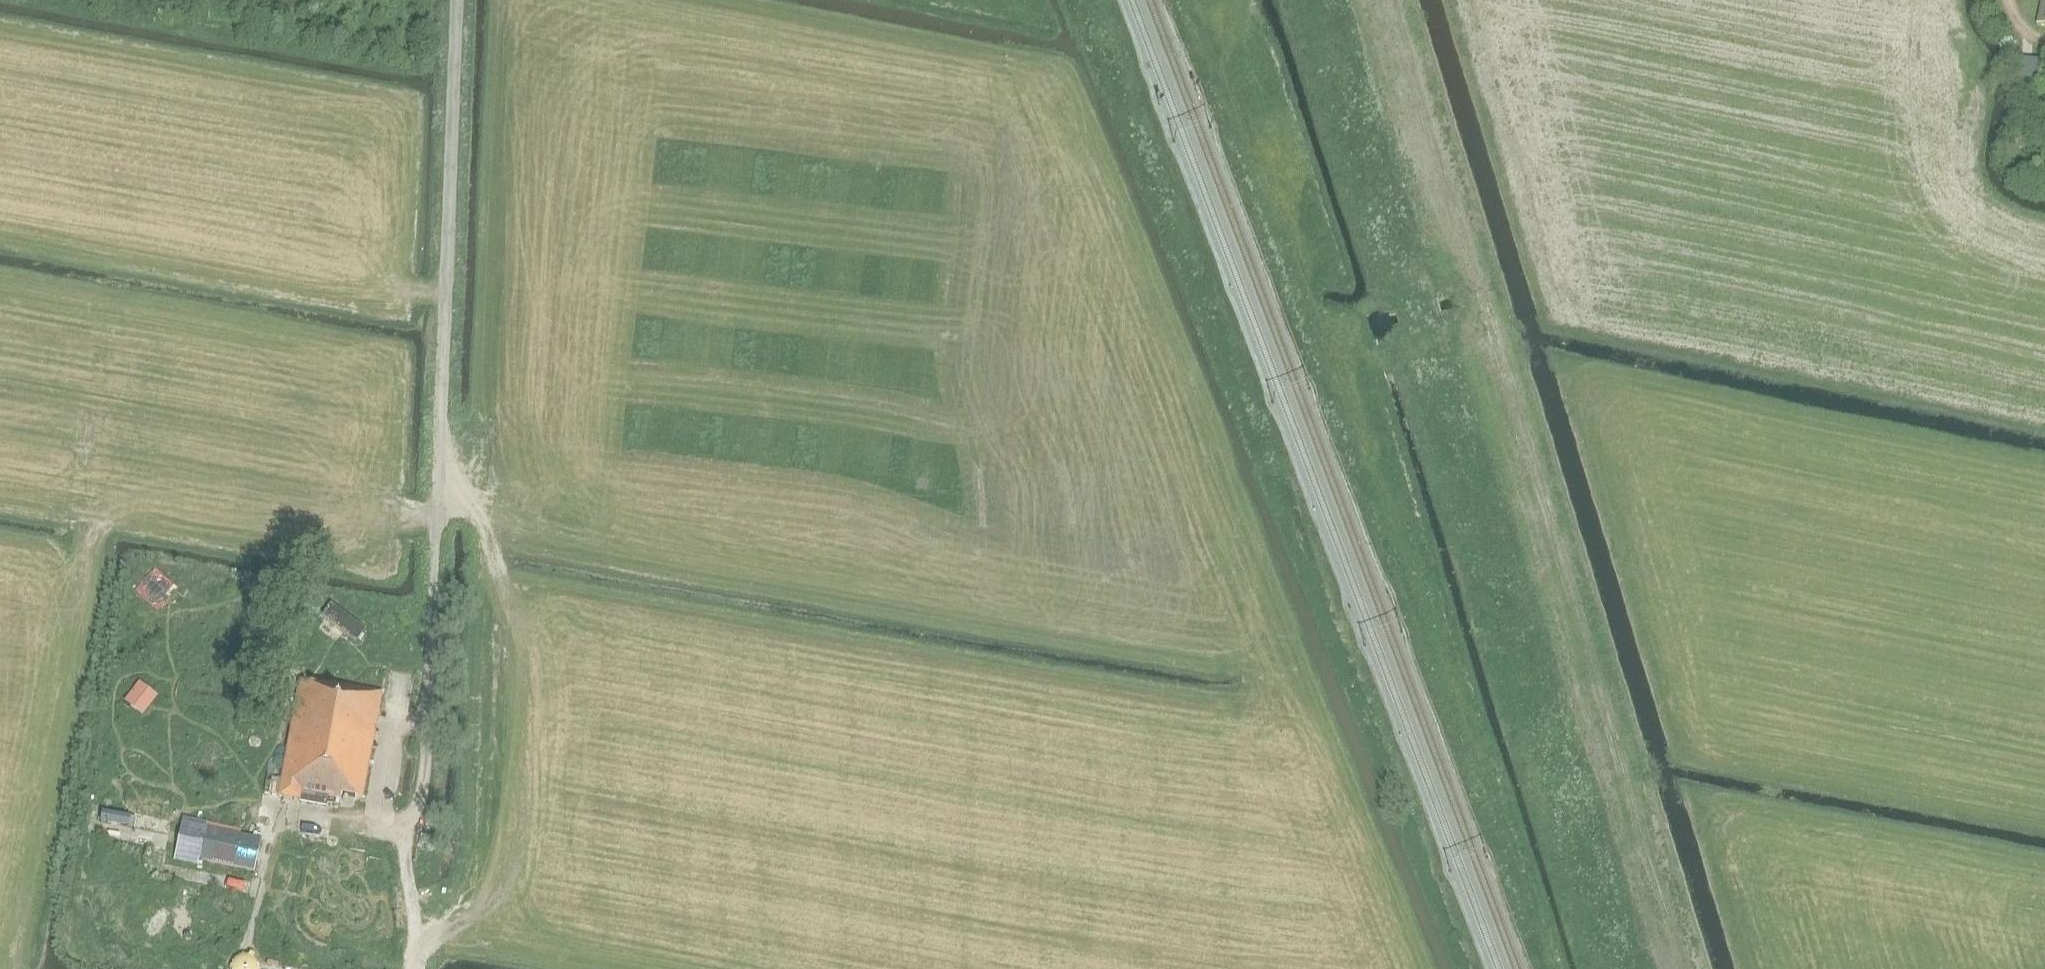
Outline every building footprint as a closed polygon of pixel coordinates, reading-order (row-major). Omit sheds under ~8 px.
[(2028,85),(2044,89),(2044,82),(2044,67),(2032,64),(2028,85)] [(147,581),(145,588),(149,591),(148,596),(154,601),(160,600),(166,593),(168,585),(162,580),(158,582),(154,578),(147,581)] [(300,679),(299,684),(284,764),(281,781),(279,794),(278,796),(299,800),(301,791),(341,799),(341,795),(362,799),(381,694),(300,679)] [(139,684),(124,704),(141,716),(156,697),(139,684)] [(272,780),(269,794),(278,796),(279,794),(281,781),(272,780)] [(254,871),(261,839),(182,823),(175,855),(254,871)]
